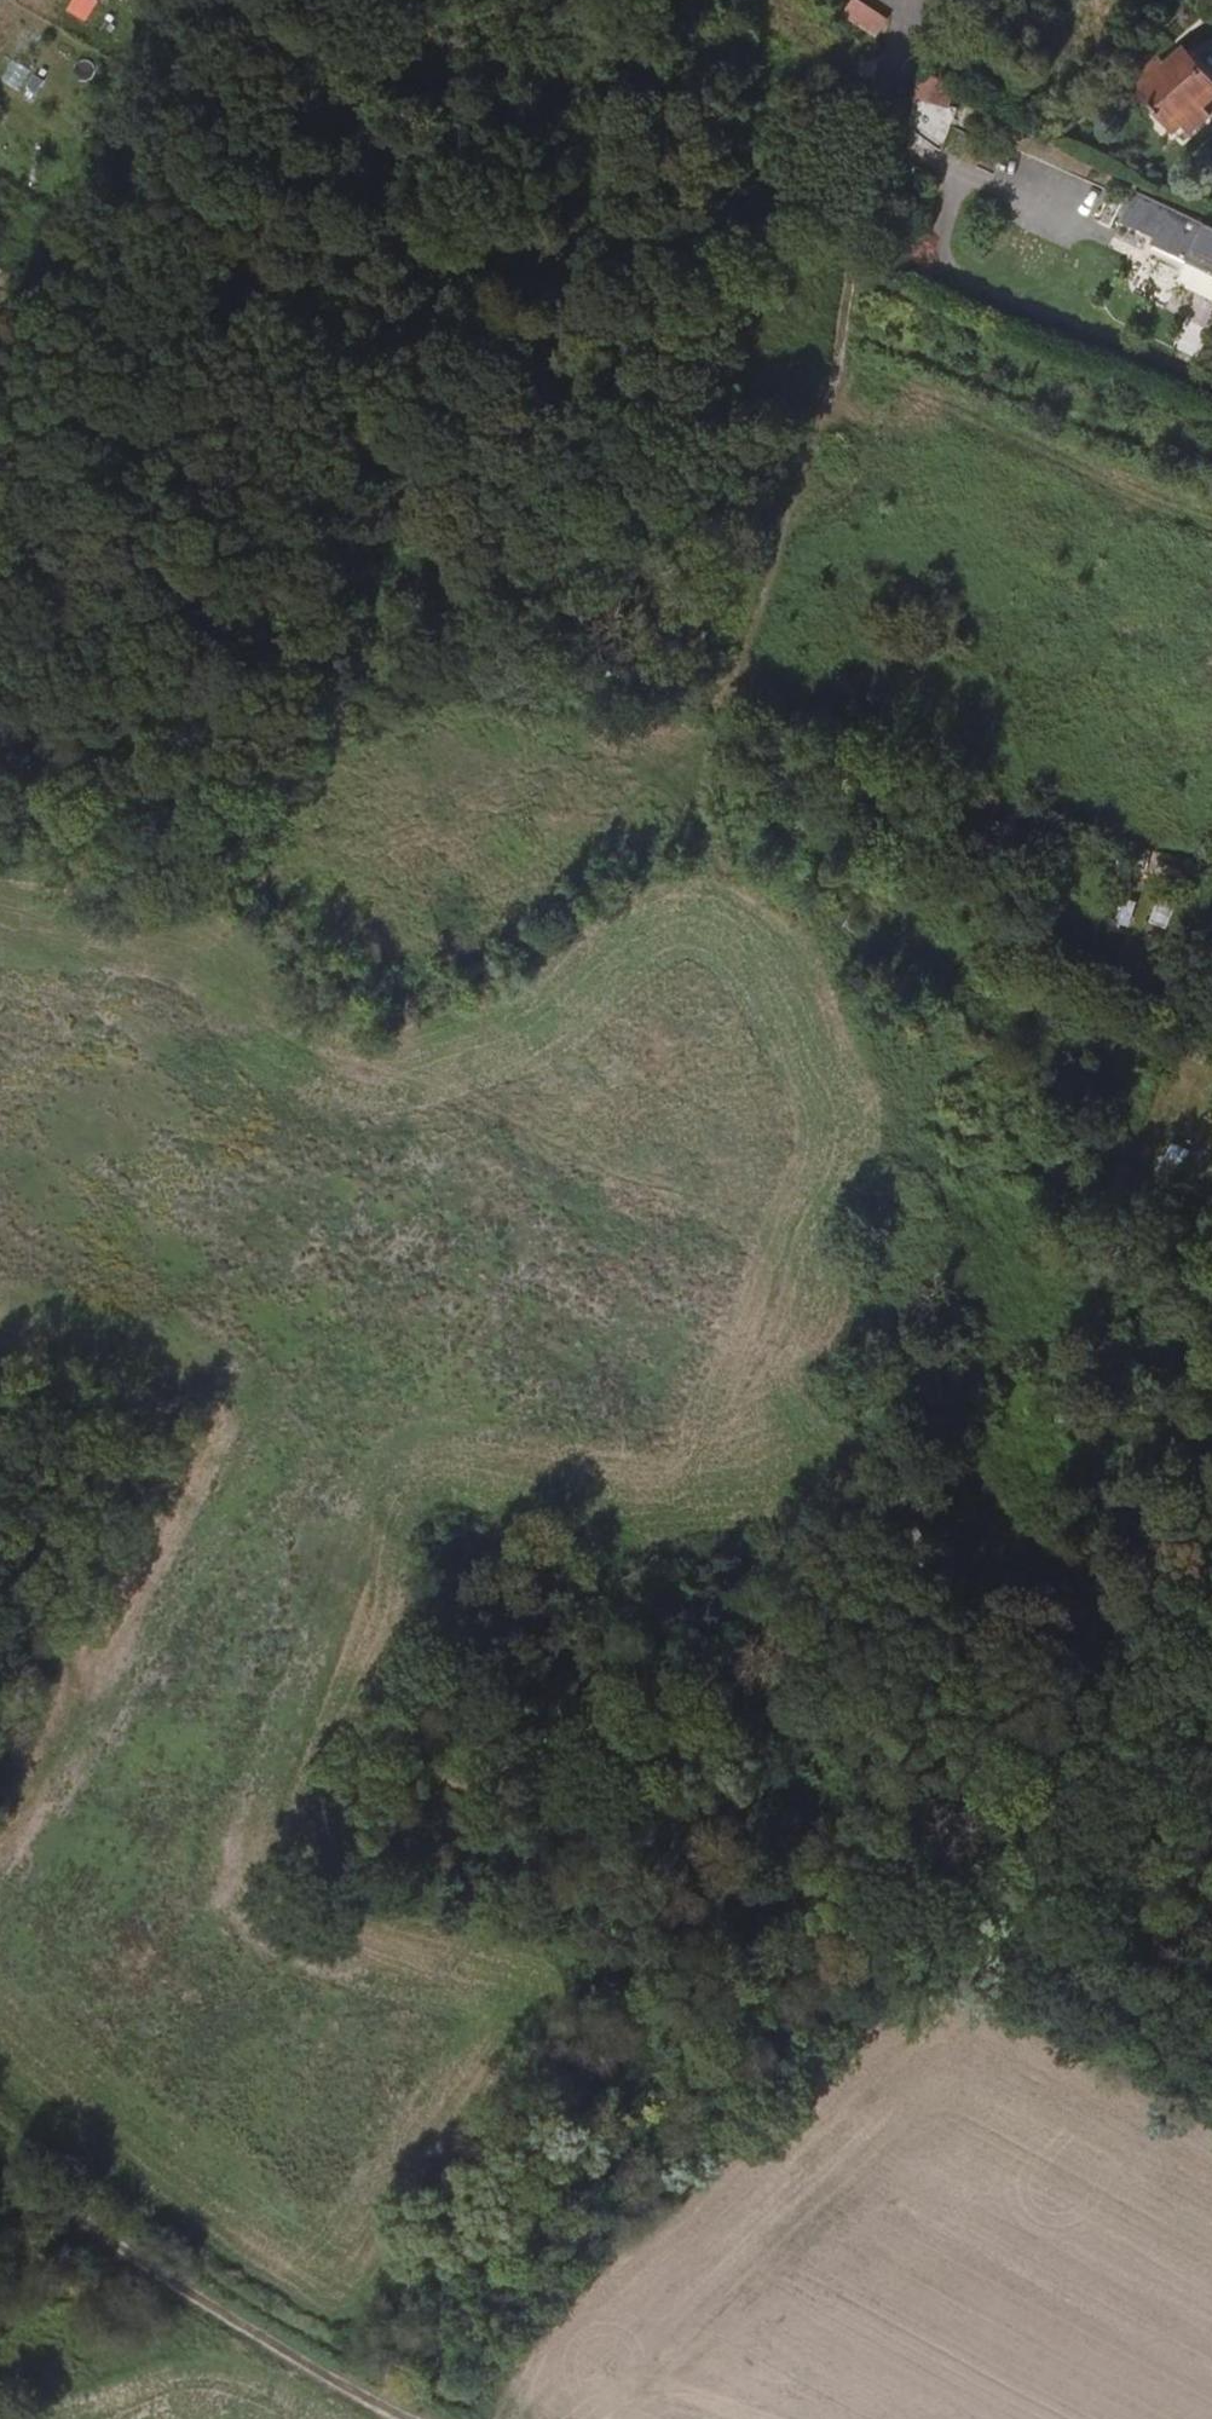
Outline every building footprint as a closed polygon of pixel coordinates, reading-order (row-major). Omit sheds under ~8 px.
[(829,36),(849,42),(865,48),(871,30),(835,17),(833,23),(829,36)] [(1193,100),(1211,84),(1168,40),(1127,78),(1135,85),(1122,97),(1159,134),(1176,118),(1185,129),(1204,112),(1193,100)] [(905,107),(938,123),(950,93),(914,76),(905,107)] [(1135,201),(1120,228),(1153,245),(1146,258),(1211,292),(1211,240),(1135,201)] [(964,219),(982,227),(988,214),(970,205),(964,219)]
